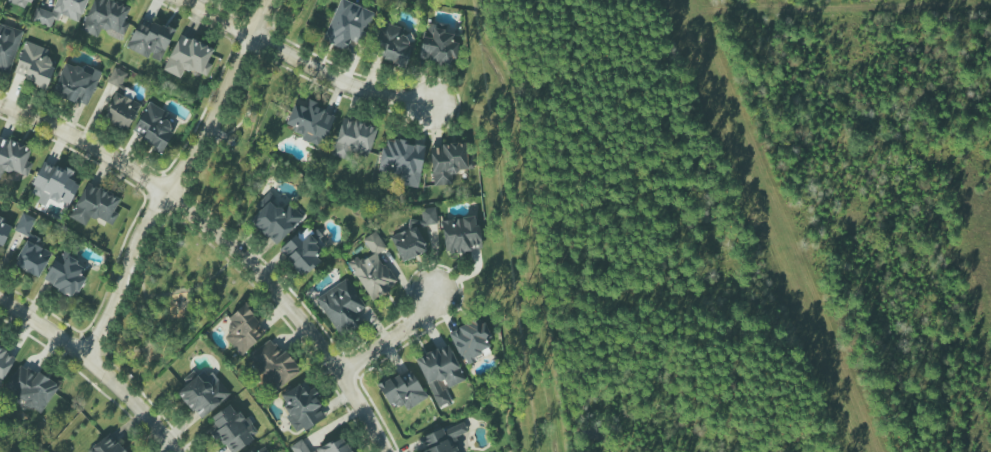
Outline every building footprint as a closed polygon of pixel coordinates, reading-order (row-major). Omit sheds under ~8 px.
[(29,9),(32,0),(7,0),(29,9)] [(52,29),(58,14),(79,22),(88,0),(57,0),(52,13),(37,6),(31,20),(52,29)] [(110,0),(93,0),(81,30),(98,38),(102,27),(124,36),(129,23),(125,21),(130,8),(110,0)] [(345,50),(349,39),(360,44),(373,12),(345,0),(339,0),(323,41),(345,50)] [(148,58),(149,56),(162,62),(174,31),(140,17),(127,50),(148,58)] [(404,29),(382,22),(372,56),(405,66),(412,39),(402,36),(404,29)] [(0,24),(0,72),(10,75),(21,29),(0,24)] [(419,61),(456,65),(458,43),(452,42),(453,30),(427,27),(427,33),(422,32),(419,61)] [(180,78),(185,67),(206,77),(212,65),(207,63),(214,49),(180,34),(163,70),(180,78)] [(48,86),(55,60),(46,58),(48,48),(24,42),(14,77),(48,86)] [(88,106),(98,76),(63,64),(53,94),(88,106)] [(107,82),(120,88),(127,74),(114,67),(107,82)] [(103,119),(128,131),(141,104),(115,92),(103,119)] [(295,101),(286,124),(294,127),(291,134),(321,147),(335,115),(307,103),(306,106),(295,101)] [(131,133),(162,152),(173,133),(165,128),(173,116),(150,102),(131,133)] [(377,127),(342,117),(331,155),(348,160),(350,152),(368,158),(377,127)] [(3,168),(27,178),(32,163),(27,161),(31,149),(0,137),(0,177),(3,168)] [(425,145),(387,139),(385,148),(382,148),(377,177),(419,184),(425,145)] [(452,185),(451,171),(470,170),(468,143),(430,146),(433,186),(452,185)] [(69,207),(79,185),(69,180),(72,174),(45,160),(29,192),(39,197),(37,203),(45,207),(50,198),(69,207)] [(121,199),(87,182),(69,218),(86,226),(91,216),(112,226),(118,213),(114,211),(121,199)] [(276,246),(303,218),(290,204),(285,209),(268,193),(257,204),(261,208),(249,220),(276,246)] [(437,224),(437,208),(422,208),(423,224),(437,224)] [(2,248),(11,227),(0,222),(3,215),(0,213),(0,247),(2,248)] [(14,231),(28,237),(14,266),(39,278),(51,253),(38,246),(41,239),(29,234),(36,219),(23,213),(14,231)] [(482,249),(479,225),(475,225),(475,217),(441,220),(445,253),(482,249)] [(401,262),(427,252),(417,225),(390,236),(401,262)] [(279,249),(301,277),(320,261),(316,255),(328,245),(316,230),(311,234),(306,227),(279,249)] [(370,300),(396,286),(378,253),(386,249),(376,231),(363,239),(373,255),(361,262),(359,256),(348,262),(370,300)] [(85,266),(59,252),(44,282),(75,299),(86,278),(81,276),(85,266)] [(316,298),(340,336),(361,323),(355,312),(364,306),(347,279),(316,298)] [(268,332),(243,305),(223,323),(230,332),(225,337),(242,356),(268,332)] [(482,319),(450,330),(463,365),(483,358),(480,351),(492,347),(482,319)] [(301,374),(287,351),(280,355),(272,340),(249,353),(271,391),(301,374)] [(465,380),(449,344),(416,359),(438,408),(450,403),(440,382),(445,381),(448,388),(465,380)] [(16,357),(0,347),(0,385),(16,357)] [(42,413),(58,386),(21,363),(4,390),(42,413)] [(177,393),(201,420),(230,394),(206,367),(177,393)] [(406,410),(427,398),(409,368),(378,386),(392,410),(403,404),(406,410)] [(327,417),(311,389),(310,389),(305,380),(280,395),(285,404),(281,406),(297,434),(327,417)] [(257,436),(233,402),(210,418),(217,428),(213,431),(227,451),(234,451),(257,436)] [(423,451),(458,451),(452,438),(467,432),(463,421),(418,439),(423,451)] [(110,434),(87,451),(124,451),(110,434)] [(343,437),(311,451),(350,451),(343,437)] [(303,439),(290,445),(293,451),(309,451),(303,439)]
